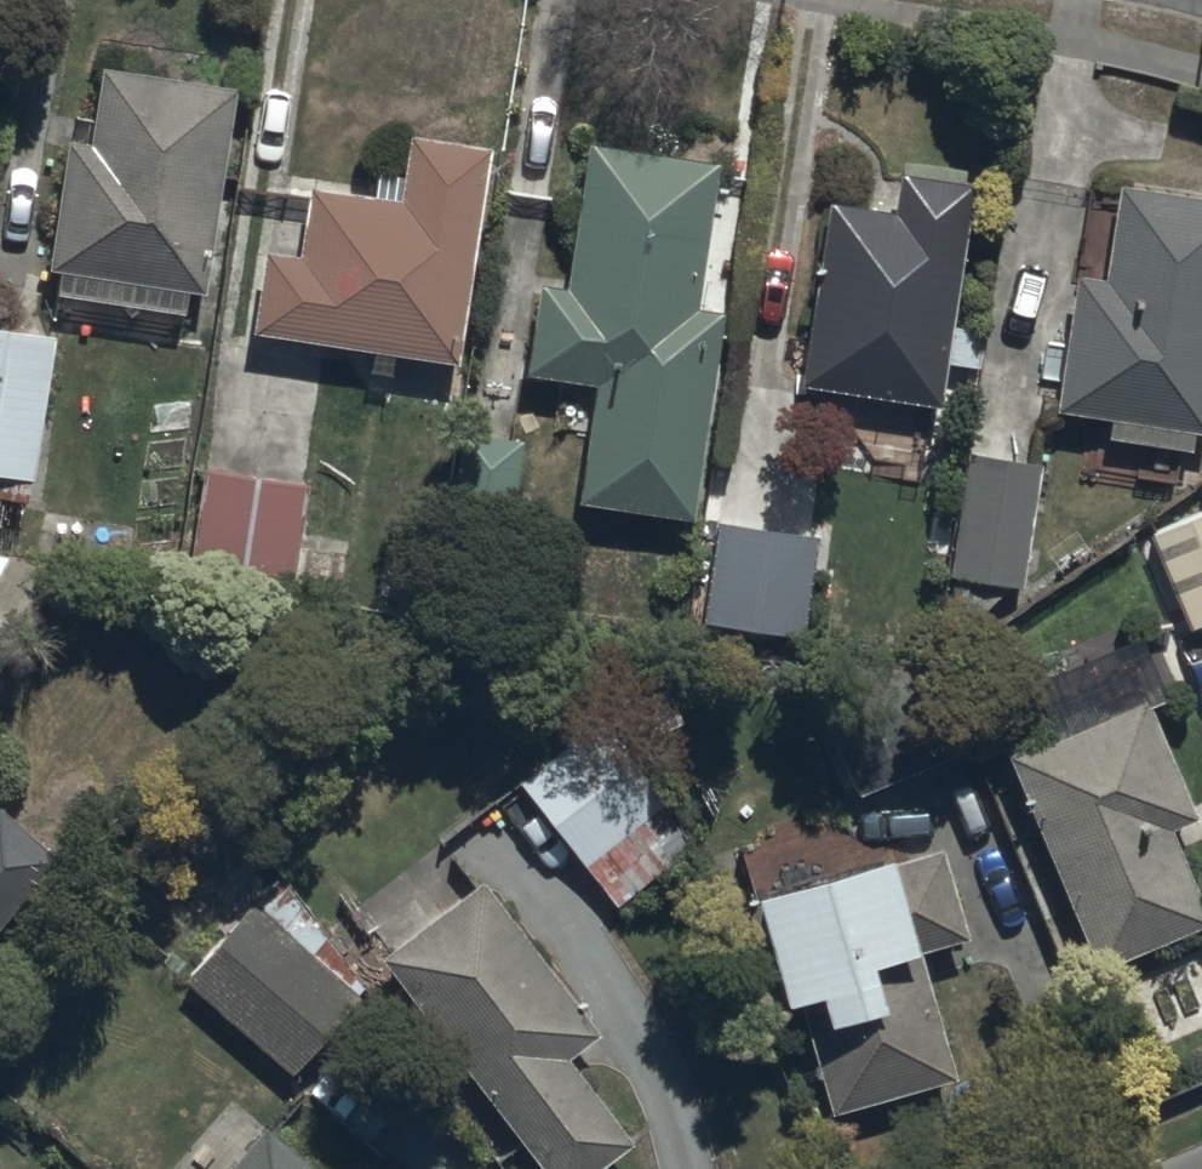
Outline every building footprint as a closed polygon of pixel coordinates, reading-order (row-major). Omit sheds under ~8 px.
[(188,308),(191,283),(215,286),(246,75),(107,55),(95,133),(72,130),(52,262),(63,264),(59,289),(188,308)] [(493,157),(412,144),(401,209),(312,194),(300,267),(271,262),(258,341),(458,374),(493,157)] [(724,176),(594,154),(569,297),(547,293),(532,383),(601,395),(581,512),(696,532),(731,322),(700,317),(724,176)] [(985,329),(952,324),(975,178),(897,165),(894,182),(880,180),(876,201),(830,194),(800,381),(815,383),(812,407),(925,425),(929,402),(939,404),(946,360),(979,365),(985,329)] [(1123,183),(1108,277),(1079,273),(1058,409),(1112,417),(1110,434),(1194,446),(1196,431),(1201,432),(1201,194),(1123,183)] [(0,320),(0,495),(28,500),(58,331),(0,320)] [(527,435),(462,427),(449,533),(514,541),(527,435)] [(1041,456),(968,446),(945,616),(969,619),(1007,583),(1022,586),(1041,456)] [(311,475),(208,459),(193,563),(295,579),(311,475)] [(818,531),(717,518),(703,621),(805,634),(818,531)] [(1192,622),(1201,618),(1201,521),(1154,544),(1192,622)] [(856,790),(968,743),(925,640),(813,687),(856,790)] [(1021,775),(1113,987),(1201,949),(1201,888),(1184,847),(1201,839),(1201,814),(1159,715),(1021,775)] [(645,812),(665,796),(599,716),(519,782),(616,899),(676,850),(645,812)] [(61,851),(2,801),(0,802),(0,923),(61,851)] [(380,942),(555,1168),(594,1168),(640,1134),(575,1049),(606,1025),(482,864),(380,942)] [(958,869),(770,923),(803,1035),(838,1025),(842,1041),(821,1047),(845,1130),(969,1095),(933,970),(983,956),(958,869)] [(187,973),(290,1067),(295,1071),(364,995),(256,896),(187,973)] [(226,1168),(333,1168),(271,1116),(226,1168)]
